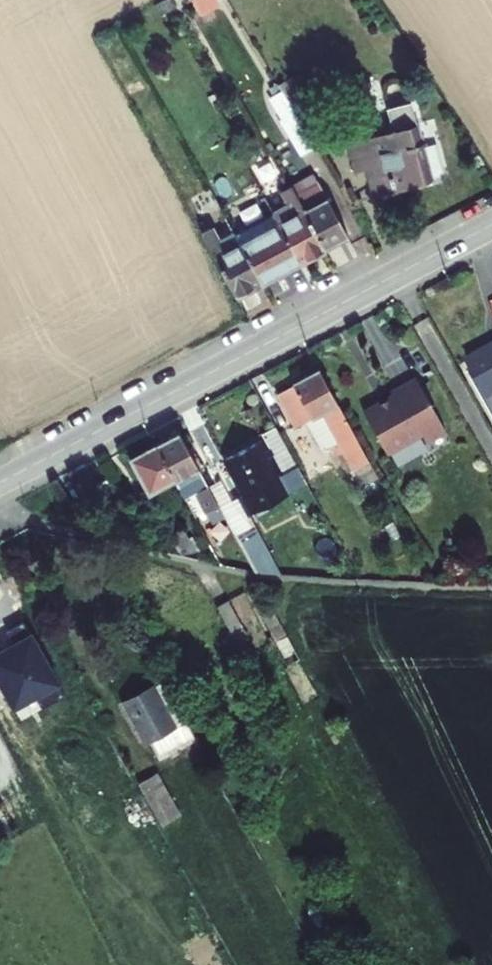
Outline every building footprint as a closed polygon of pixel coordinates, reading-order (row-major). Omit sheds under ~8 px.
[(194,14),(214,11),(213,0),(192,0),(194,14)] [(294,156),(311,150),(288,89),(271,96),(294,156)] [(358,140),(337,143),(345,190),(367,187),(370,207),(421,199),(411,139),(358,148),(358,140)] [(214,224),(199,232),(235,299),(349,237),(322,180),(296,192),(291,183),(281,188),(294,215),(227,248),(214,224)] [(209,187),(190,196),(204,220),(222,211),(209,187)] [(461,366),(482,401),(491,395),(491,348),(461,366)] [(367,393),(350,403),(374,446),(411,426),(414,434),(434,423),(404,369),(378,383),(380,386),(374,390),(376,393),(369,398),(367,393)] [(366,468),(322,376),(297,387),(318,430),(328,424),(353,474),(366,468)] [(212,515),(176,439),(126,464),(144,501),(184,481),(203,519),(212,515)] [(263,444),(224,464),(241,500),(280,480),(263,444)] [(164,538),(169,552),(200,559),(184,528),(164,538)] [(251,528),(237,535),(251,561),(264,554),(251,528)] [(261,610),(249,616),(283,676),(292,671),(261,610)] [(237,644),(223,651),(239,678),(251,670),(237,644)] [(166,685),(129,707),(152,749),(157,746),(167,761),(199,743),(166,685)] [(162,780),(143,790),(166,833),(186,822),(162,780)]
